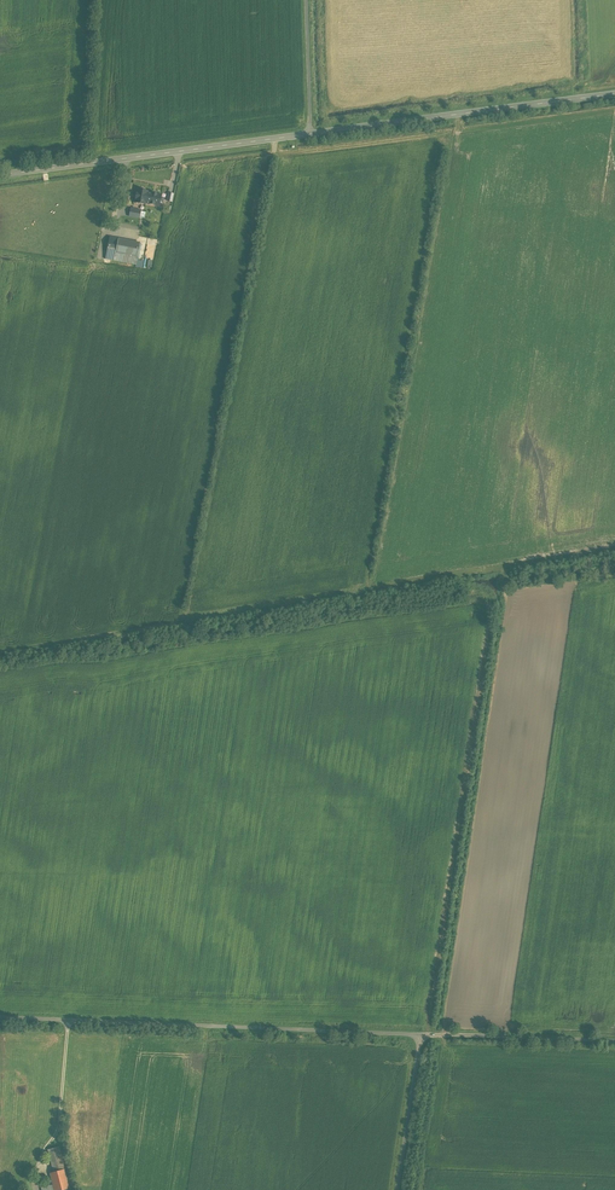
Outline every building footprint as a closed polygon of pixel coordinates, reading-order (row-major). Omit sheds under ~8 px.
[(154,193),(147,192),(146,197),(142,196),(141,202),(145,203),(160,205),(162,194),(161,194),(154,193)] [(127,193),(122,222),(136,224),(141,202),(142,196),(127,193)] [(141,243),(119,238),(116,252),(138,256),(141,243)] [(58,1146),(49,1149),(54,1171),(64,1169),(58,1146)] [(51,1172),(54,1184),(55,1189),(61,1189),(69,1188),(64,1169),(54,1171),(51,1172)]
